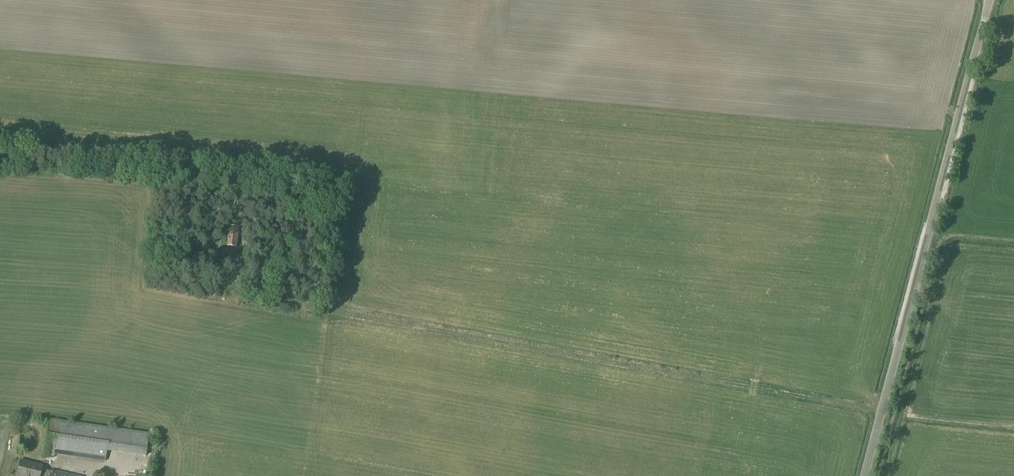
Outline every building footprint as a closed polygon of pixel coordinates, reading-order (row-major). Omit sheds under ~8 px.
[(237,248),(240,227),(229,226),(227,247),(237,248)] [(145,458),(149,433),(48,419),(43,456),(56,458),(57,455),(105,463),(106,452),(145,458)] [(41,470),(42,467),(19,462),(16,475),(73,475),(51,471),(50,472),(41,470)]
